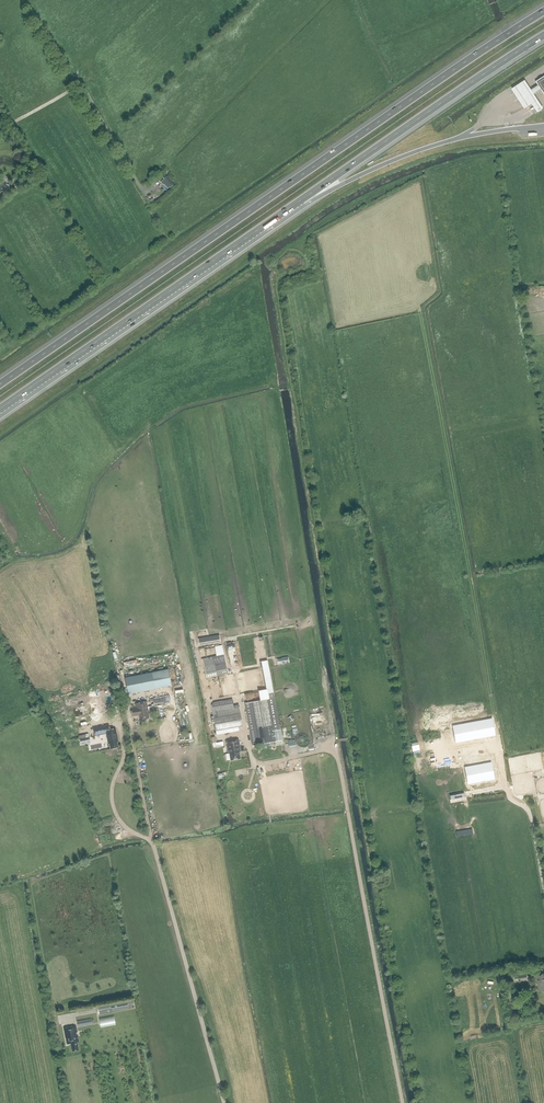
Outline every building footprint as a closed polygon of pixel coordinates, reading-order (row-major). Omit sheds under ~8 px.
[(543,95),(543,76),(536,82),(539,87),(542,92),(543,95)] [(524,81),(511,90),(525,111),(532,106),(536,112),(542,108),(534,97),(542,92),(539,87),(531,92),(524,81)] [(170,187),(173,184),(166,176),(163,179),(170,187)] [(0,187),(0,196),(1,197),(13,190),(10,184),(7,186),(6,184),(0,187)] [(224,654),(202,659),(206,678),(228,673),(224,654)] [(269,699),(245,703),(252,746),(282,740),(274,698),(268,665),(263,666),(269,699)] [(171,685),(168,669),(125,677),(128,694),(171,685)] [(171,699),(169,694),(154,698),(155,703),(171,699)] [(211,706),(216,731),(243,726),(239,706),(234,707),(232,699),(214,703),(211,706)] [(135,707),(131,708),(133,717),(139,716),(140,720),(149,718),(148,714),(149,714),(146,702),(142,703),(141,700),(138,701),(138,703),(135,704),(135,707)] [(454,728),(457,744),(496,737),(493,720),(493,722),(455,730),(454,728)] [(110,749),(119,748),(117,742),(118,742),(116,729),(110,730),(109,724),(93,728),(95,736),(106,734),(108,744),(109,744),(110,749)] [(238,751),(240,751),(238,739),(225,741),(227,753),(228,753),(230,760),(240,758),(238,751)] [(496,779),(493,763),(466,768),(470,784),(470,782),(495,777),(495,779),(496,779)] [(511,982),(528,979),(527,974),(525,974),(525,971),(516,972),(516,970),(510,971),(511,982)] [(98,1006),(99,1013),(134,1008),(133,1001),(98,1006)] [(101,1027),(116,1025),(115,1015),(100,1017),(101,1027)] [(78,1042),(75,1026),(63,1029),(64,1039),(65,1038),(66,1045),(70,1044),(71,1052),(77,1050),(76,1043),(78,1042)]
